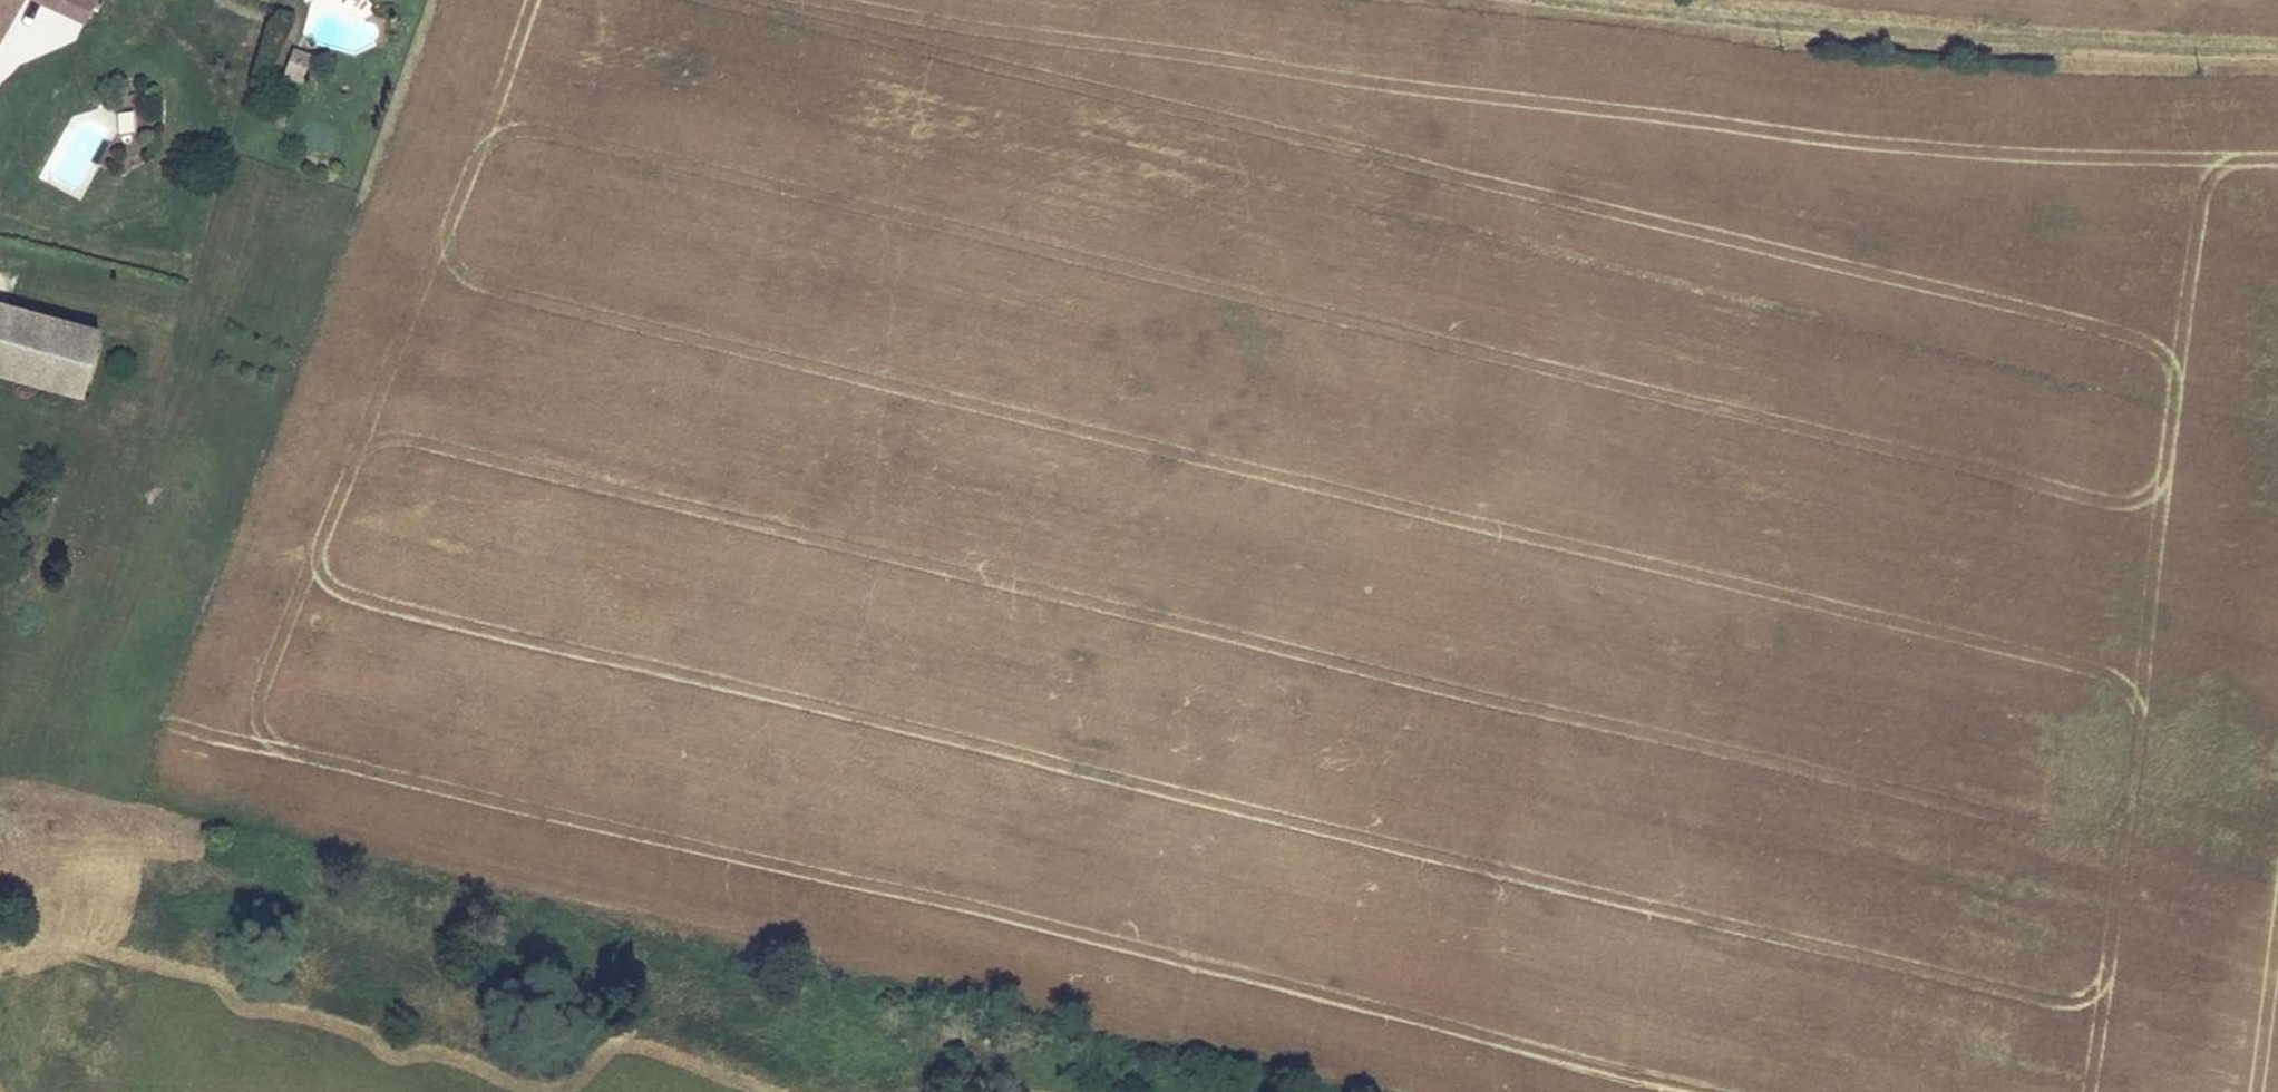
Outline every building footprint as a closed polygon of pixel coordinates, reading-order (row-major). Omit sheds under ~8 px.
[(14,16),(22,0),(0,0),(0,10),(14,16)] [(84,24),(96,0),(35,0),(84,24)] [(0,10),(0,44),(14,16),(0,10)] [(301,78),(308,51),(289,46),(282,74),(301,78)] [(5,371),(24,302),(0,295),(0,370),(5,371)] [(101,322),(24,302),(5,371),(82,391),(101,322)]
